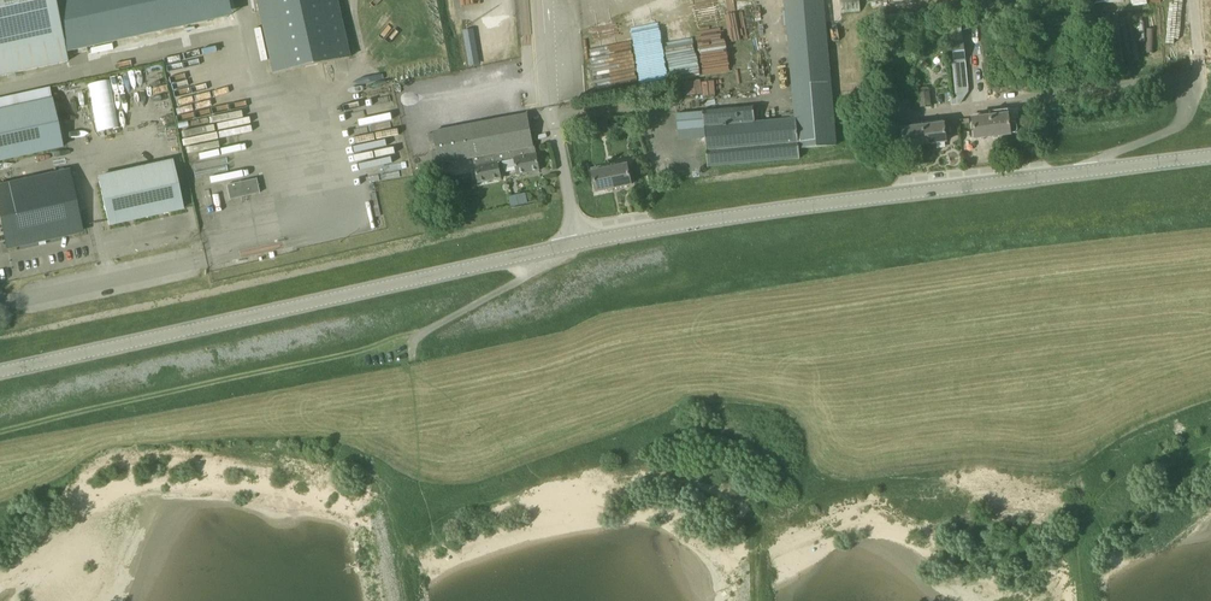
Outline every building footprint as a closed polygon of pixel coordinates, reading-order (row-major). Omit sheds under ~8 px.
[(225,0),(0,0),(0,73),(230,23),(226,3),(225,0)] [(272,74),(350,57),(337,0),(256,0),(272,74)] [(831,73),(824,0),(784,0),(794,112),(790,112),(790,119),(755,122),(754,107),(704,111),(704,112),(677,114),(679,140),(706,137),(709,167),(799,159),(799,148),(837,145),(831,73)] [(861,12),(860,0),(841,0),(842,14),(861,12)] [(1065,34),(1077,29),(1072,19),(1061,24),(1065,34)] [(954,63),(966,61),(961,23),(949,24),(954,63)] [(476,29),(465,29),(468,64),(479,64),(476,29)] [(1001,47),(1008,47),(1007,35),(1000,36),(1001,47)] [(89,83),(98,131),(121,127),(112,78),(89,83)] [(920,107),(931,106),(930,92),(919,93),(920,107)] [(21,130),(57,122),(52,98),(15,106),(21,130)] [(21,130),(15,106),(0,109),(0,159),(26,154),(21,130)] [(990,117),(993,136),(1010,134),(1008,111),(990,113),(990,117)] [(509,151),(533,146),(527,114),(434,132),(440,164),(474,158),(502,152),(503,161),(511,160),(509,151)] [(974,138),(993,136),(990,117),(972,119),(974,138)] [(600,122),(603,137),(611,135),(608,120),(600,122)] [(21,130),(26,154),(63,145),(57,122),(21,130)] [(595,139),(603,137),(600,122),(592,124),(595,139)] [(923,127),(925,144),(946,141),(944,124),(923,127)] [(925,144),(923,127),(902,129),(901,125),(887,127),(889,138),(902,136),(903,146),(925,144)] [(509,151),(511,160),(515,159),(518,175),(540,171),(537,155),(535,146),(533,146),(509,151)] [(498,162),(503,161),(502,152),(474,158),(479,183),(501,179),(498,162)] [(140,193),(145,217),(157,214),(160,214),(162,213),(182,209),(176,181),(175,175),(173,167),(172,161),(153,165),(159,189),(140,193)] [(581,176),(589,174),(586,164),(579,166),(581,176)] [(610,168),(614,190),(633,186),(628,164),(610,168)] [(133,220),(145,217),(140,193),(159,189),(153,165),(98,177),(108,220),(109,225),(128,221),(131,220),(133,220)] [(596,193),(614,190),(610,168),(591,171),(596,193)] [(40,217),(44,239),(59,236),(62,235),(81,231),(80,226),(79,221),(68,171),(31,180),(40,217)] [(256,179),(226,186),(229,200),(259,193),(256,179)] [(40,217),(31,180),(0,186),(0,213),(3,225),(40,217)] [(511,204),(521,203),(521,199),(524,198),(523,194),(510,195),(511,204)] [(41,240),(44,239),(40,217),(3,225),(8,247),(41,240)]
